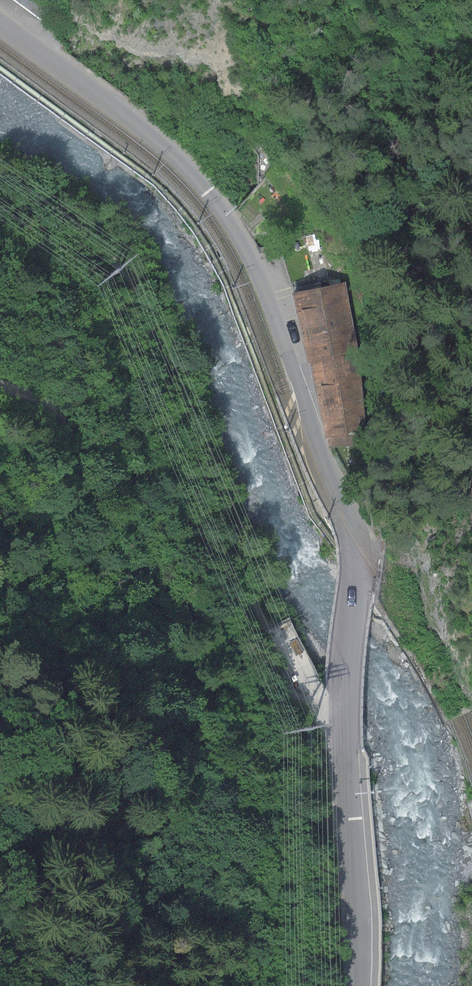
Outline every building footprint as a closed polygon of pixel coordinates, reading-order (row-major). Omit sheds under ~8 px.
[(345,281),(292,292),(306,363),(309,362),(359,352),(345,281)] [(366,434),(359,352),(309,362),(324,437),(328,437),(329,447),(363,444),(362,434),(366,434)]
